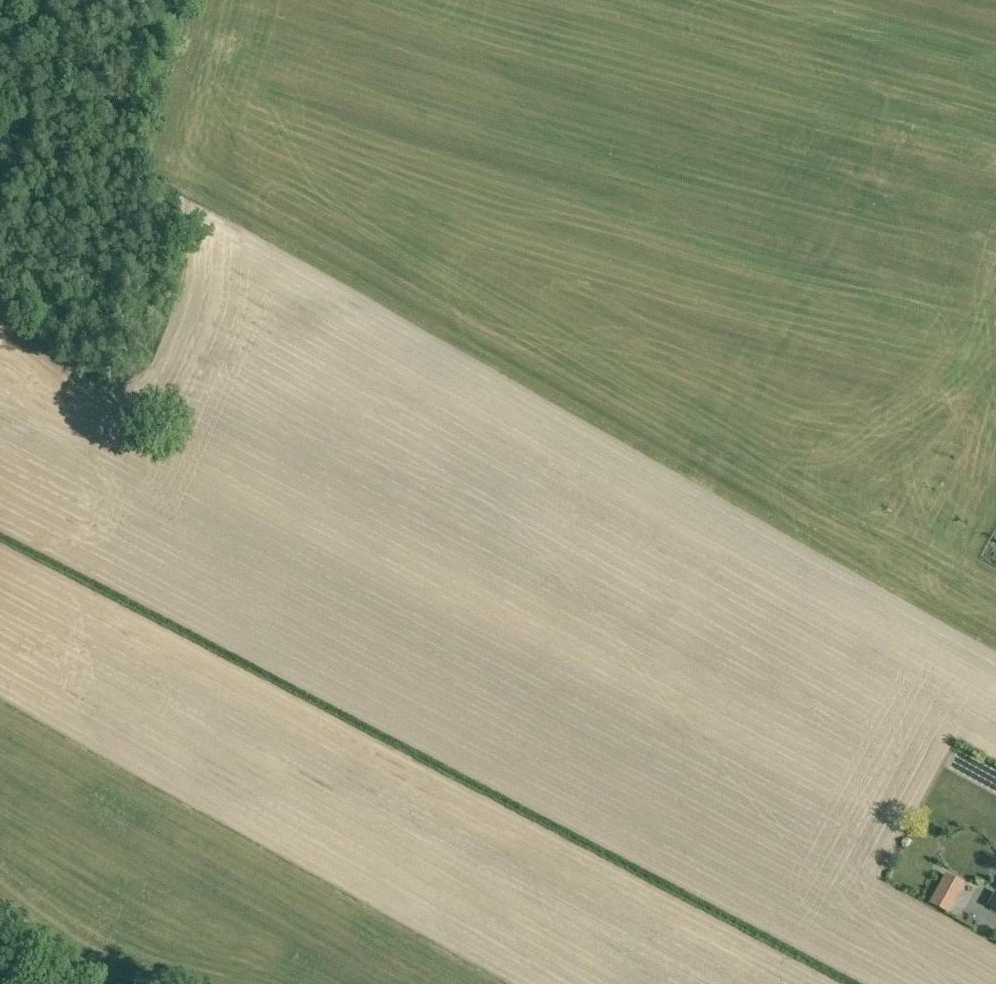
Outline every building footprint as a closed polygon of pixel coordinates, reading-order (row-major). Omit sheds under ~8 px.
[(940,906),(959,914),(972,882),(953,874),(940,906)] [(995,891),(988,905),(995,910),(995,891)]
